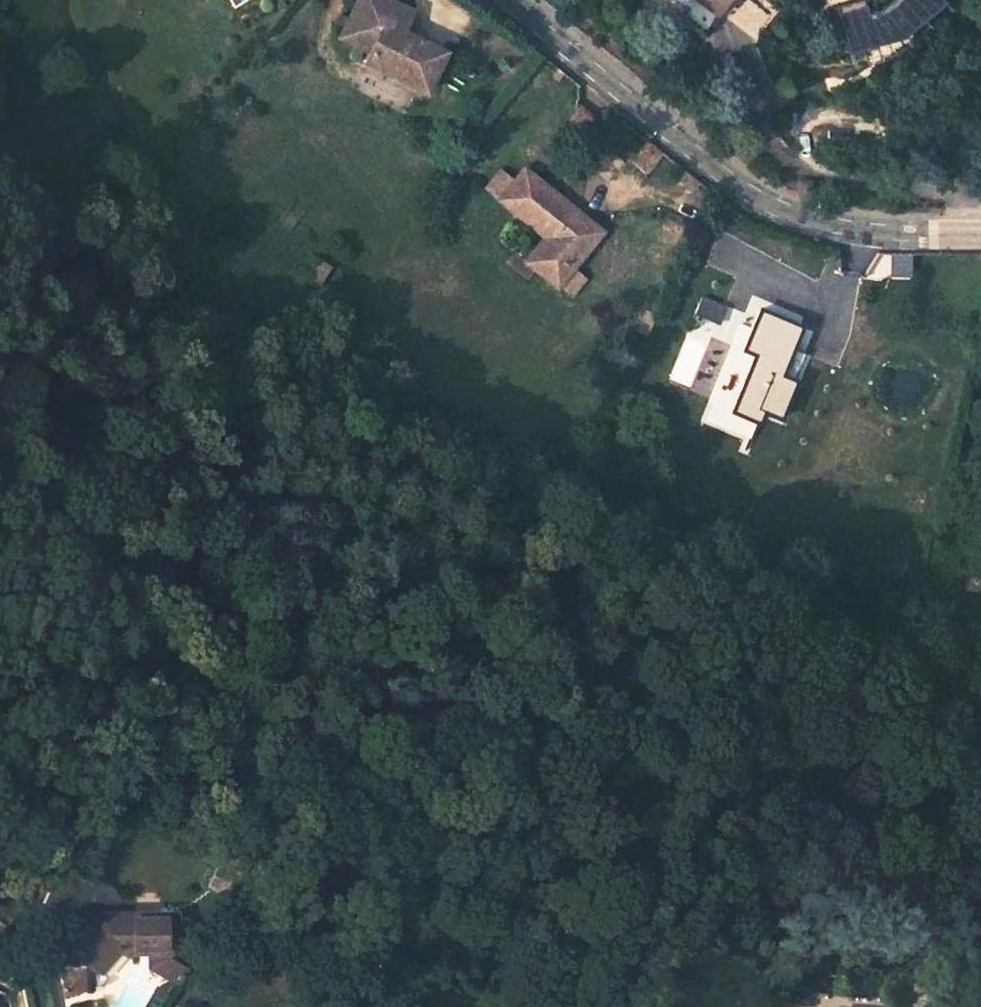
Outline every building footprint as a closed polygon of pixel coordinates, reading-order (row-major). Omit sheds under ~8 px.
[(702,28),(723,0),(665,0),(702,28)] [(861,0),(839,0),(831,3),(844,48),(897,34),(937,0),(880,0),(873,6),(863,9),(861,0)] [(844,48),(849,63),(909,44),(950,8),(943,0),(937,0),(897,34),(844,48)] [(863,9),(873,6),(872,0),(861,0),(863,9)] [(451,100),(466,59),(438,49),(436,53),(420,48),(430,20),(381,3),(363,54),(393,65),(388,78),(451,100)] [(530,258),(561,283),(602,231),(526,169),(502,198),(549,235),(530,258)] [(710,294),(702,312),(725,322),(734,304),(710,294)] [(733,411),(760,422),(765,408),(781,416),(797,378),(781,371),(800,325),(763,309),(746,349),(757,354),(733,411)] [(100,966),(119,943),(114,937),(116,933),(130,933),(131,944),(169,942),(168,905),(99,908),(63,951),(65,980),(91,979),(91,967),(94,963),(100,966)] [(169,949),(169,942),(151,943),(151,958),(178,982),(187,965),(169,949)]
